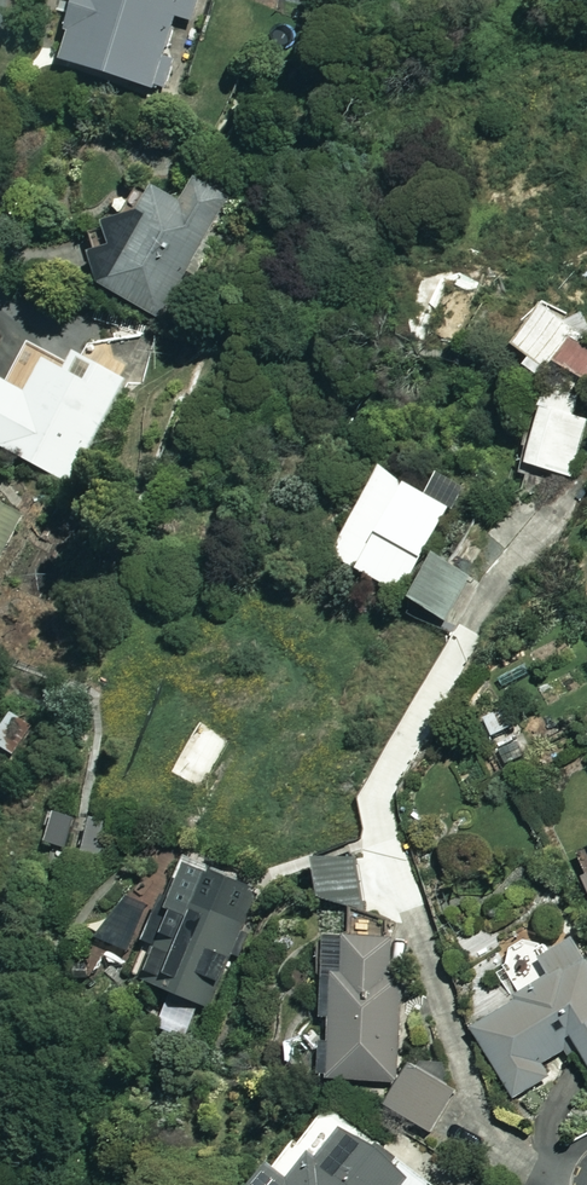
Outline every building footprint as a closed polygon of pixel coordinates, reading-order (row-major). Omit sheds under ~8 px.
[(169,98),(197,0),(89,0),(69,68),(169,98)] [(235,202),(202,183),(188,208),(147,184),(91,280),(165,323),(235,202)] [(434,260),(403,325),(418,332),(413,342),(444,356),(449,346),(460,352),(491,287),(434,260)] [(579,334),(548,313),(520,354),(551,375),(579,334)] [(36,347),(0,414),(0,449),(71,487),(126,383),(80,359),(76,368),(36,347)] [(583,351),(570,370),(586,382),(586,353),(583,351)] [(572,480),(586,428),(586,401),(554,391),(532,468),(572,480)] [(453,511),(385,473),(336,559),(403,598),(453,511)] [(34,523),(0,505),(0,586),(34,523)] [(456,627),(502,537),(477,524),(454,568),(442,562),(419,607),(456,627)] [(508,706),(482,718),(501,760),(527,748),(508,706)] [(64,850),(83,818),(66,809),(48,841),(64,850)] [(124,830),(99,821),(85,856),(110,866),(124,830)] [(366,907),(363,861),(324,864),(327,909),(366,907)] [(262,898),(198,873),(185,906),(167,899),(145,956),(136,952),(126,977),(218,1012),(262,898)] [(408,948),(326,944),(324,982),(331,982),(326,1079),(401,1083),(408,948)] [(580,947),(548,966),(559,985),(479,1033),(520,1102),(553,1082),(545,1068),(582,1046),(586,1055),(586,960),(580,947)] [(461,1095),(418,1070),(394,1111),(436,1136),(461,1095)] [(334,1119),(286,1184),(420,1184),(421,1183),(334,1119)]
